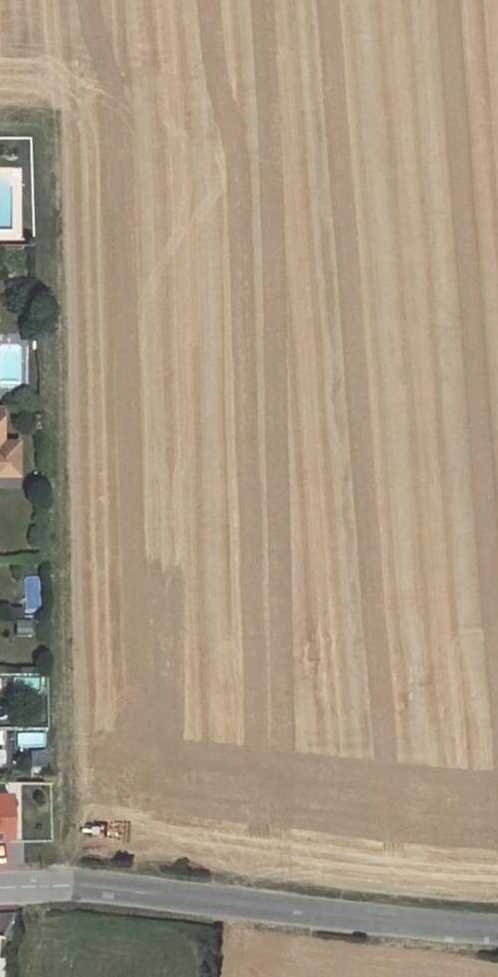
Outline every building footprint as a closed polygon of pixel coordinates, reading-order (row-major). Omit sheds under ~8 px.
[(16,461),(16,441),(0,441),(0,461),(16,461)] [(16,474),(16,461),(0,461),(0,474),(16,474)]
